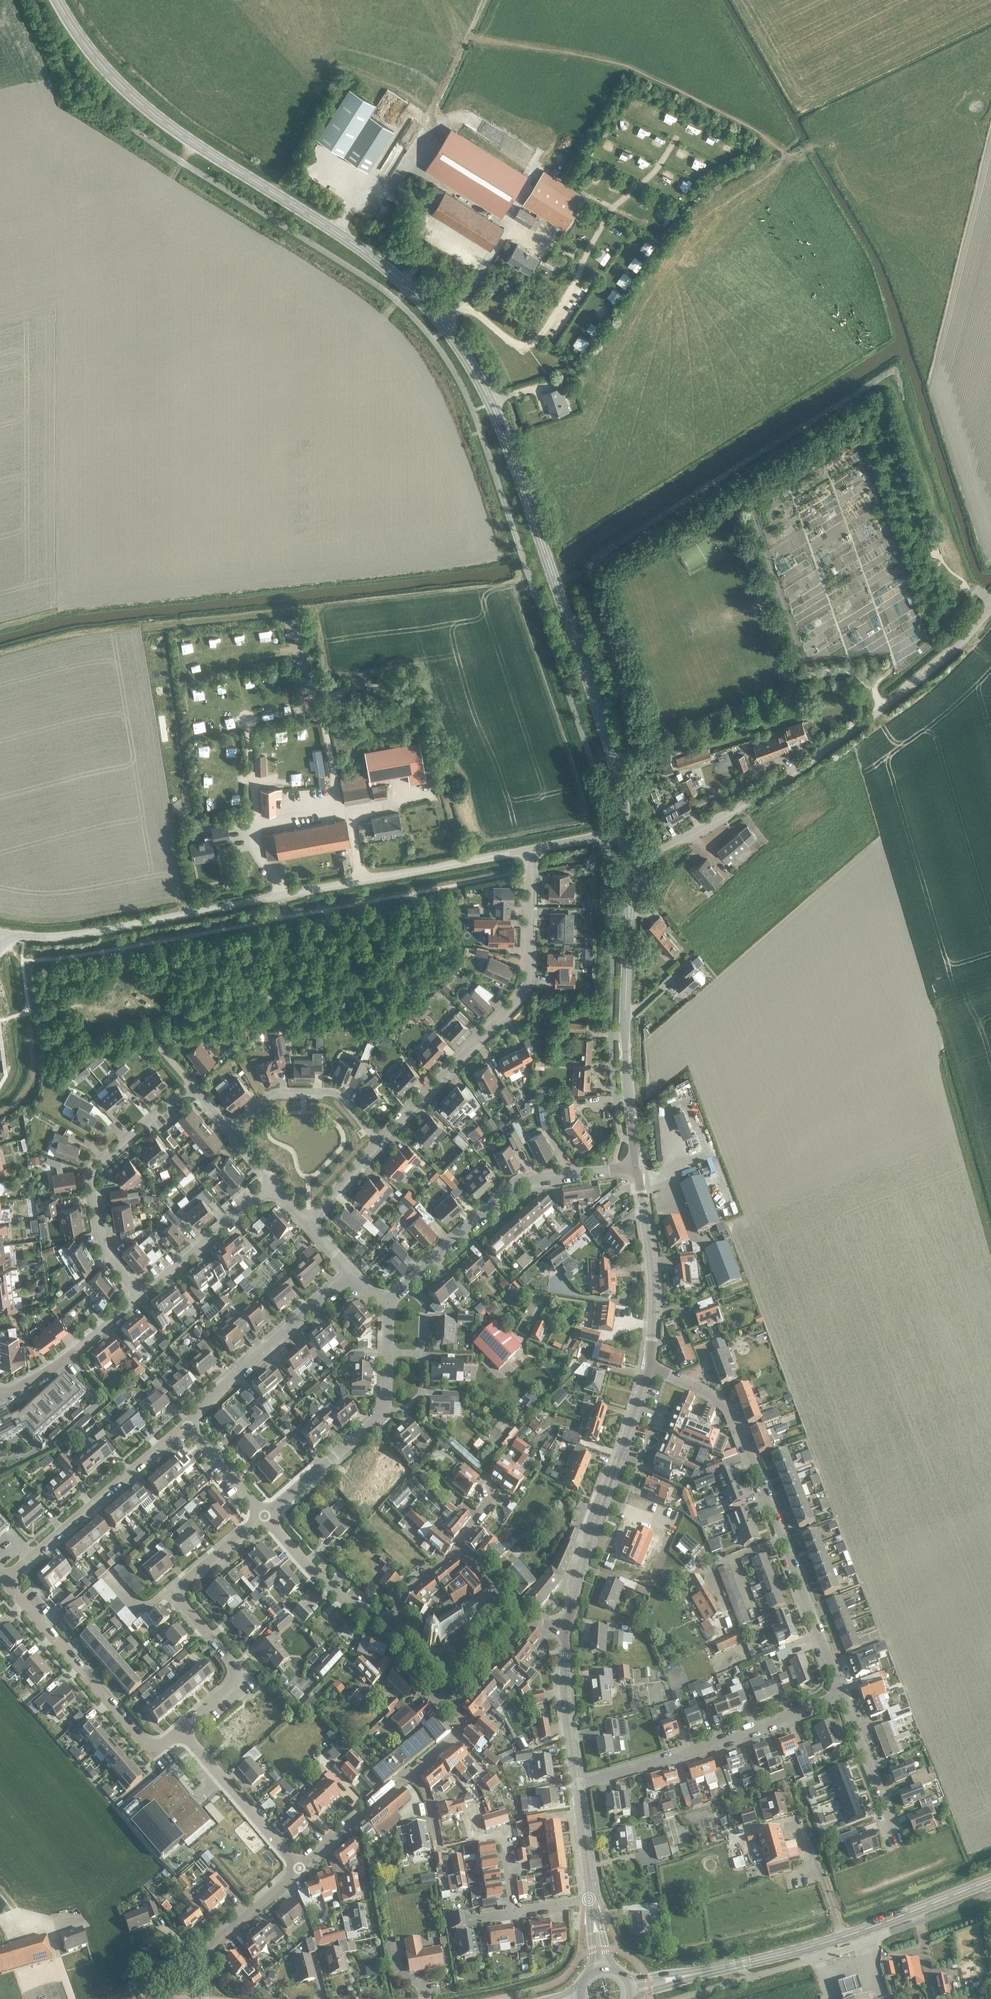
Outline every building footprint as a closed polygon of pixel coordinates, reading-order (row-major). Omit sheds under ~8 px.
[(317,139),(344,156),(369,115),(375,105),(349,88),(317,139)] [(400,106),(400,104),(399,103),(398,102),(397,101),(396,101),(395,100),(394,99),(393,99),(392,99),(390,99),(389,99),(388,99),(387,99),(386,100),(384,101),(383,101),(383,102),(382,103),(381,104),(381,105),(380,107),(380,108),(380,109),(380,110),(380,112),(381,113),(381,114),(382,115),(383,116),(384,117),(385,118),(386,118),(387,119),(388,119),(389,119),(391,119),(392,119),(393,119),(394,119),(395,118),(396,117),(397,117),(398,116),(399,115),(399,114),(400,113),(400,111),(401,110),(401,109),(401,108),(400,107),(400,106)] [(367,171),(393,131),(370,115),(344,156),(367,171)] [(451,130),(428,168),(503,215),(527,177),(451,130)] [(586,197),(544,171),(523,203),(566,230),(586,197)] [(491,249),(504,227),(435,184),(427,196),(430,198),(424,207),(491,249)] [(521,207),(514,217),(535,230),(541,220),(521,207)] [(517,244),(508,259),(530,274),(540,258),(517,244)] [(569,411),(561,387),(543,393),(546,402),(548,401),(553,416),(569,411)] [(791,743),(808,737),(802,722),(785,728),(775,732),(777,736),(755,744),(761,762),(793,750),(791,743)] [(408,774),(410,783),(425,781),(424,771),(419,741),(364,751),(369,781),(408,774)] [(677,764),(679,769),(712,759),(710,753),(677,764)] [(255,773),(265,772),(265,755),(255,756),(255,773)] [(740,770),(748,767),(744,755),(736,758),(740,770)] [(347,802),(369,798),(365,775),(343,778),(347,802)] [(690,777),(682,782),(689,796),(698,792),(690,777)] [(260,789),(261,814),(276,813),(275,797),(282,797),(281,788),(260,789)] [(376,799),(389,797),(389,795),(394,794),(393,789),(391,790),(390,788),(375,791),(376,799)] [(663,814),(669,824),(694,811),(686,796),(676,802),(664,808),(666,812),(663,814)] [(399,812),(383,815),(386,830),(390,830),(391,834),(403,832),(399,812)] [(194,816),(195,825),(203,824),(201,815),(194,816)] [(386,830),(383,815),(371,817),(372,821),(359,823),(360,830),(373,828),(375,837),(391,834),(390,830),(386,830)] [(268,859),(350,844),(346,819),(264,834),(268,859)] [(205,836),(206,840),(191,843),(194,861),(203,859),(202,857),(215,855),(212,841),(230,838),(228,824),(212,827),(214,835),(205,836)] [(727,861),(758,836),(749,824),(718,849),(727,861)] [(339,859),(341,868),(349,866),(347,857),(339,859)] [(722,877),(707,859),(693,870),(708,888),(722,877)] [(569,884),(569,874),(553,874),(553,884),(550,884),(550,901),(570,901),(570,884),(569,884)] [(513,887),(493,886),(493,902),(495,902),(495,915),(510,915),(510,903),(513,903),(513,887)] [(566,913),(551,913),(551,931),(549,931),(549,941),(574,941),(574,920),(566,920),(566,913)] [(671,957),(679,951),(663,932),(668,927),(660,917),(647,928),(671,957)] [(488,945),(512,945),(512,927),(497,927),(497,924),(510,925),(510,919),(497,919),(497,918),(474,918),(474,929),(488,929),(488,945)] [(487,957),(488,951),(476,949),(475,955),(487,957)] [(573,953),(549,953),(549,968),(558,969),(558,975),(556,975),(556,986),(575,986),(576,975),(572,975),(573,953)] [(505,982),(512,967),(490,957),(483,972),(505,982)] [(686,994),(700,981),(702,984),(705,981),(706,976),(700,969),(692,960),(682,969),(686,973),(676,982),(686,994)] [(443,983),(439,988),(444,993),(449,988),(443,983)] [(479,1015),(490,1004),(486,1000),(493,993),(479,983),(469,993),(467,991),(462,997),(479,1015)] [(422,1018),(430,1010),(424,1003),(415,1012),(422,1018)] [(454,1041),(467,1028),(464,1025),(469,1020),(459,1010),(447,1022),(450,1026),(444,1032),(454,1041)] [(420,1017),(415,1012),(410,1018),(415,1023),(420,1017)] [(585,1031),(586,1023),(572,1022),(571,1030),(585,1031)] [(416,1055),(428,1066),(437,1057),(438,1057),(444,1051),(440,1048),(446,1042),(434,1030),(428,1036),(431,1040),(416,1055)] [(276,1058),(275,1059),(279,1068),(280,1070),(286,1069),(279,1035),(271,1036),(276,1058)] [(591,1060),(593,1039),(578,1038),(576,1050),(582,1050),(582,1059),(591,1060)] [(200,1072),(214,1060),(199,1042),(187,1053),(197,1065),(196,1066),(200,1072)] [(367,1042),(360,1058),(366,1061),(373,1045),(367,1042)] [(532,1058),(526,1045),(517,1050),(498,1060),(506,1075),(525,1065),(524,1062),(532,1058)] [(321,1071),(321,1064),(321,1052),(312,1052),(312,1064),(294,1064),(294,1080),(313,1080),(313,1071),(321,1071)] [(234,1055),(225,1060),(229,1067),(232,1065),(236,1072),(241,1069),(234,1055)] [(360,1058),(353,1055),(349,1063),(339,1059),(332,1076),(347,1083),(353,1071),(360,1075),(366,1061),(360,1058)] [(274,1070),(279,1068),(275,1059),(256,1066),(259,1075),(261,1074),(264,1084),(277,1079),(274,1070)] [(396,1086),(395,1086),(402,1094),(413,1083),(412,1081),(419,1074),(406,1062),(389,1079),(396,1086)] [(484,1091),(497,1084),(487,1065),(474,1073),(484,1091)] [(585,1087),(590,1087),(591,1066),(574,1065),(572,1093),(584,1094),(585,1087)] [(156,1092),(166,1083),(156,1071),(142,1083),(138,1078),(130,1085),(141,1098),(146,1094),(150,1099),(156,1093),(156,1092)] [(128,1088),(119,1077),(118,1075),(105,1086),(109,1091),(119,1103),(127,1096),(124,1092),(128,1088)] [(367,1109),(381,1098),(373,1088),(380,1082),(374,1075),(359,1087),(363,1092),(357,1097),(367,1109)] [(232,1109),(250,1093),(237,1078),(219,1093),(232,1109)] [(457,1086),(448,1094),(461,1107),(466,1102),(475,1110),(480,1105),(469,1089),(465,1085),(461,1090),(457,1086)] [(512,1099),(504,1085),(497,1089),(505,1103),(512,1099)] [(88,1130),(96,1116),(85,1109),(90,1101),(70,1090),(63,1103),(74,1108),(72,1112),(75,1113),(71,1120),(88,1130)] [(119,1103),(109,1091),(101,1098),(98,1095),(93,1099),(103,1110),(107,1106),(111,1110),(119,1103)] [(461,1107),(448,1094),(440,1103),(444,1107),(440,1111),(454,1125),(462,1117),(456,1112),(461,1107)] [(565,1118),(574,1117),(573,1102),(560,1104),(561,1112),(564,1112),(565,1118)] [(185,1129),(200,1116),(192,1107),(178,1120),(185,1129)] [(546,1108),(538,1109),(542,1129),(550,1127),(546,1108)] [(426,1146),(443,1127),(429,1114),(419,1125),(420,1126),(413,1134),(426,1146)] [(185,1129),(193,1137),(207,1125),(200,1116),(185,1129)] [(574,1141),(580,1149),(593,1140),(577,1118),(565,1127),(575,1140),(574,1141)] [(193,1137),(200,1146),(214,1134),(207,1125),(193,1137)] [(514,1148),(522,1144),(514,1129),(507,1133),(514,1148)] [(54,1152),(75,1159),(79,1147),(66,1142),(68,1136),(55,1132),(51,1144),(56,1146),(54,1152)] [(542,1132),(527,1139),(538,1160),(552,1153),(542,1132)] [(214,1134),(200,1146),(208,1155),(222,1143),(214,1134)] [(159,1161),(168,1154),(155,1139),(140,1151),(151,1163),(157,1158),(159,1161)] [(503,1171),(519,1164),(509,1144),(494,1152),(503,1171)] [(393,1155),(383,1165),(395,1177),(397,1178),(401,1178),(403,1175),(403,1171),(402,1169),(410,1160),(414,1164),(419,1157),(408,1146),(402,1152),(397,1148),(392,1154),(393,1155)] [(181,1154),(186,1160),(189,1158),(184,1151),(181,1154)] [(168,1158),(183,1175),(190,1170),(175,1152),(168,1158)] [(223,1177),(236,1166),(228,1157),(224,1160),(219,1154),(205,1166),(212,1175),(218,1170),(223,1177)] [(58,1170),(61,1161),(44,1155),(41,1164),(58,1170)] [(195,1164),(189,1158),(186,1160),(191,1167),(195,1164)] [(124,1168),(114,1176),(124,1187),(132,1180),(135,1184),(144,1177),(140,1173),(130,1160),(122,1166),(124,1168)] [(493,1173),(483,1163),(477,1168),(480,1171),(465,1184),(476,1196),(483,1190),(482,1189),(490,1181),(487,1178),(493,1173)] [(236,1166),(223,1177),(229,1184),(225,1187),(231,1194),(241,1186),(237,1181),(244,1175),(236,1166)] [(0,1170),(0,1173),(1,1176),(10,1174),(8,1168),(0,1170)] [(440,1175),(446,1182),(454,1175),(447,1168),(440,1175)] [(55,1191),(76,1187),(73,1171),(52,1174),(55,1191)] [(355,1195),(367,1206),(382,1190),(387,1194),(392,1188),(380,1177),(375,1183),(369,1178),(363,1184),(364,1185),(355,1195)] [(698,1233),(720,1224),(702,1178),(680,1186),(698,1233)] [(576,1190),(578,1202),(586,1201),(587,1204),(593,1204),(592,1202),(594,1202),(599,1198),(597,1188),(590,1189),(590,1188),(576,1190)] [(126,1189),(110,1191),(111,1200),(125,1197),(128,1197),(126,1189)] [(198,1201),(193,1205),(205,1218),(213,1212),(206,1204),(211,1200),(202,1190),(194,1196),(198,1201)] [(578,1202),(576,1190),(561,1192),(563,1207),(569,1207),(569,1203),(578,1202)] [(450,1193),(434,1208),(445,1221),(455,1212),(457,1213),(463,1208),(450,1193)] [(399,1199),(409,1207),(413,1203),(404,1194),(399,1199)] [(113,1216),(131,1213),(131,1208),(135,1207),(135,1203),(139,1202),(138,1195),(128,1197),(125,1197),(126,1203),(112,1205),(113,1216)] [(531,1205),(542,1217),(551,1208),(541,1197),(531,1205)] [(604,1211),(616,1201),(612,1197),(596,1210),(597,1212),(595,1214),(594,1212),(595,1211),(592,1208),(588,1211),(592,1216),(584,1222),(589,1228),(597,1222),(603,1230),(611,1224),(601,1212),(603,1210),(604,1211)] [(45,1214),(57,1212),(54,1199),(43,1201),(45,1214)] [(423,1214),(427,1210),(419,1201),(415,1205),(423,1214)] [(205,1218),(193,1205),(189,1209),(185,1204),(177,1211),(186,1221),(190,1218),(197,1225),(205,1218)] [(522,1214),(532,1225),(542,1217),(531,1205),(522,1214)] [(11,1220),(9,1207),(0,1208),(0,1206),(0,1221),(11,1220)] [(64,1232),(82,1229),(79,1214),(80,1213),(79,1206),(59,1209),(61,1222),(62,1221),(64,1232)] [(361,1206),(357,1209),(375,1225),(377,1223),(363,1210),(364,1209),(361,1206)] [(180,1220),(169,1207),(163,1212),(172,1222),(162,1230),(174,1244),(184,1236),(174,1224),(180,1220)] [(375,1225),(357,1209),(356,1209),(352,1214),(344,1207),(340,1211),(334,1218),(353,1235),(354,1233),(358,1229),(356,1227),(361,1222),(363,1223),(374,1234),(379,1229),(375,1225)] [(133,1224),(131,1213),(113,1216),(115,1227),(133,1224)] [(265,1227),(271,1233),(285,1221),(278,1213),(267,1223),(263,1218),(252,1228),(257,1234),(265,1227)] [(513,1222),(523,1234),(532,1225),(522,1214),(513,1222)] [(420,1215),(407,1226),(423,1244),(435,1233),(420,1215)] [(671,1248),(688,1241),(679,1218),(664,1225),(669,1239),(667,1239),(671,1248)] [(285,1221),(271,1233),(274,1237),(272,1239),(275,1242),(269,1247),(274,1253),(285,1244),(281,1239),(292,1229),(285,1221)] [(503,1231),(514,1242),(523,1234),(513,1222),(503,1231)] [(569,1234),(559,1242),(565,1249),(578,1238),(585,1246),(591,1241),(579,1227),(570,1235),(569,1234)] [(616,1230),(604,1240),(617,1255),(622,1251),(624,1250),(624,1249),(628,1245),(626,1242),(616,1230)] [(494,1239),(504,1251),(514,1242),(503,1231),(494,1239)] [(122,1252),(129,1260),(143,1248),(149,1243),(153,1240),(153,1239),(149,1235),(139,1244),(136,1240),(122,1252)] [(227,1243),(237,1256),(241,1252),(244,1255),(252,1248),(243,1238),(239,1241),(235,1236),(227,1243)] [(504,1251),(494,1239),(485,1248),(495,1259),(504,1251)] [(67,1263),(88,1251),(82,1241),(73,1247),(70,1242),(58,1249),(67,1263)] [(403,1250),(395,1241),(390,1245),(395,1251),(385,1260),(397,1273),(407,1264),(398,1254),(403,1250)] [(237,1264),(233,1259),(237,1256),(227,1243),(218,1250),(221,1253),(216,1257),(228,1271),(237,1264)] [(719,1289),(741,1281),(727,1243),(705,1252),(719,1289)] [(0,1245),(0,1266),(11,1264),(10,1250),(4,1251),(3,1245),(0,1245)] [(49,1247),(41,1250),(42,1256),(51,1253),(49,1247)] [(143,1248),(129,1260),(136,1268),(148,1258),(152,1262),(163,1253),(158,1248),(155,1251),(152,1248),(146,1252),(143,1248)] [(314,1267),(320,1262),(308,1249),(301,1255),(307,1261),(291,1275),(303,1289),(311,1282),(309,1280),(319,1272),(314,1267)] [(554,1270),(568,1260),(561,1250),(546,1260),(554,1270)] [(67,1263),(72,1272),(75,1278),(87,1271),(84,1265),(93,1260),(88,1251),(67,1263)] [(269,1258),(277,1268),(281,1265),(273,1255),(269,1258)] [(676,1280),(673,1280),(674,1286),(676,1286),(677,1288),(680,1288),(681,1289),(683,1288),(684,1287),(685,1290),(691,1289),(690,1287),(691,1287),(690,1277),(698,1276),(696,1263),(694,1263),(693,1255),(681,1257),(682,1265),(682,1270),(675,1271),(676,1280)] [(487,1276),(493,1271),(483,1259),(478,1263),(473,1258),(458,1271),(469,1284),(483,1272),(487,1276)] [(608,1262),(590,1263),(592,1296),(600,1296),(614,1296),(614,1284),(615,1284),(615,1276),(609,1276),(608,1262)] [(194,1270),(207,1285),(215,1279),(218,1282),(223,1278),(215,1269),(211,1273),(203,1263),(194,1270)] [(17,1268),(0,1270),(0,1290),(12,1288),(11,1280),(19,1279),(17,1268)] [(94,1289),(108,1277),(102,1269),(90,1278),(86,1274),(75,1283),(79,1288),(88,1281),(94,1289)] [(207,1285),(194,1270),(186,1277),(194,1287),(190,1291),(200,1303),(205,1299),(199,1292),(207,1285)] [(278,1310),(293,1297),(287,1290),(292,1286),(281,1273),(276,1277),(278,1280),(276,1282),(280,1287),(267,1298),(278,1310)] [(108,1277),(94,1289),(98,1293),(95,1296),(95,1298),(97,1301),(93,1304),(97,1309),(108,1300),(104,1295),(115,1285),(108,1277)] [(437,1286),(448,1299),(453,1295),(458,1300),(461,1297),(463,1300),(469,1295),(458,1283),(454,1287),(446,1278),(437,1286)] [(448,1299),(437,1286),(427,1294),(435,1302),(429,1307),(434,1313),(440,1314),(444,1311),(440,1307),(448,1299)] [(0,1290),(0,1309),(22,1306),(21,1295),(13,1296),(12,1288),(0,1290)] [(171,1290),(161,1298),(172,1312),(178,1306),(183,1312),(191,1305),(183,1295),(178,1299),(171,1290)] [(166,1317),(172,1312),(161,1298),(151,1307),(152,1308),(147,1313),(162,1331),(171,1323),(166,1317)] [(229,1304),(224,1298),(214,1307),(219,1313),(229,1304)] [(350,1323),(363,1312),(356,1304),(355,1304),(351,1299),(337,1312),(341,1317),(343,1315),(350,1323)] [(718,1323),(723,1322),(719,1309),(716,1310),(714,1306),(714,1307),(711,1300),(698,1305),(700,1312),(695,1314),(700,1328),(707,1325),(708,1327),(717,1324),(717,1325),(719,1324),(718,1323)] [(239,1312),(232,1318),(245,1333),(252,1327),(254,1331),(266,1320),(253,1305),(242,1315),(239,1312)] [(591,1328),(599,1329),(610,1331),(614,1307),(602,1305),(600,1319),(593,1317),(591,1328)] [(199,1309),(204,1315),(208,1312),(202,1306),(199,1309)] [(363,1312),(350,1323),(357,1331),(355,1333),(359,1338),(370,1328),(366,1324),(370,1320),(363,1312)] [(472,1323),(473,1315),(458,1314),(457,1322),(472,1323)] [(43,1351),(60,1338),(60,1337),(69,1331),(58,1317),(44,1327),(45,1329),(33,1338),(43,1351)] [(137,1318),(129,1325),(140,1338),(145,1334),(149,1339),(157,1332),(148,1322),(144,1325),(137,1318)] [(245,1333),(232,1318),(226,1324),(228,1327),(217,1337),(218,1339),(215,1341),(221,1347),(224,1345),(230,1352),(241,1342),(239,1339),(245,1333)] [(454,1330),(454,1321),(432,1320),(432,1330),(436,1330),(435,1344),(453,1345),(453,1336),(450,1336),(450,1330),(454,1330)] [(487,1352),(483,1355),(498,1370),(515,1353),(521,1348),(506,1333),(504,1334),(494,1324),(492,1325),(488,1321),(482,1326),(486,1331),(476,1341),(487,1352)] [(538,1342),(545,1328),(536,1323),(529,1338),(538,1342)] [(140,1338),(129,1325),(121,1331),(127,1339),(123,1343),(132,1354),(140,1347),(136,1342),(140,1338)] [(315,1331),(327,1346),(333,1340),(339,1347),(344,1342),(336,1332),(332,1336),(322,1325),(315,1331)] [(192,1333),(197,1339),(202,1335),(197,1329),(192,1333)] [(598,1335),(580,1329),(577,1339),(595,1345),(598,1335)] [(315,1331),(307,1338),(311,1343),(307,1346),(321,1362),(326,1358),(321,1352),(327,1346),(315,1331)] [(8,1367),(8,1365),(20,1364),(20,1362),(26,1362),(23,1346),(18,1346),(17,1337),(0,1339),(0,1359),(0,1362),(0,1370),(8,1367)] [(711,1356),(721,1385),(738,1378),(728,1350),(723,1338),(712,1342),(716,1354),(711,1356)] [(681,1366),(696,1360),(690,1345),(685,1347),(682,1339),(671,1343),(681,1366)] [(91,1356),(96,1361),(95,1363),(95,1365),(97,1367),(98,1367),(100,1367),(102,1368),(111,1360),(116,1366),(124,1359),(109,1341),(91,1356)] [(207,1372),(215,1365),(209,1357),(214,1354),(203,1342),(196,1347),(203,1355),(190,1365),(200,1376),(206,1371),(207,1372)] [(298,1345),(290,1353),(301,1366),(309,1359),(311,1361),(316,1357),(320,1362),(321,1362),(307,1346),(302,1351),(298,1345)] [(605,1364),(620,1368),(624,1354),(612,1351),(612,1349),(601,1346),(597,1361),(605,1364)] [(287,1375),(297,1386),(301,1382),(294,1373),(301,1366),(290,1353),(281,1360),(286,1365),(281,1369),(287,1375)] [(351,1367),(351,1377),(369,1377),(369,1367),(363,1367),(363,1357),(349,1357),(349,1367),(351,1367)] [(461,1383),(462,1359),(440,1358),(440,1365),(431,1365),(430,1382),(461,1383)] [(144,1371),(135,1360),(129,1365),(133,1370),(128,1373),(133,1380),(144,1371)] [(162,1378),(178,1397),(192,1385),(185,1377),(189,1373),(180,1363),(174,1368),(179,1374),(174,1379),(171,1375),(167,1374),(162,1378)] [(599,1395),(604,1373),(589,1369),(590,1366),(583,1365),(573,1375),(587,1379),(583,1391),(599,1395)] [(271,1369),(261,1378),(272,1390),(277,1386),(281,1391),(285,1387),(289,1393),(297,1386),(287,1375),(281,1381),(271,1369)] [(22,1429),(27,1426),(35,1436),(80,1395),(63,1376),(59,1381),(52,1386),(47,1391),(41,1396),(36,1401),(30,1406),(25,1411),(19,1417),(18,1415),(16,1416),(11,1421),(10,1419),(5,1409),(0,1412),(0,1440),(22,1429)] [(369,1377),(351,1377),(351,1395),(353,1398),(364,1398),(364,1387),(369,1387),(369,1377)] [(266,1395),(272,1390),(261,1378),(251,1387),(261,1398),(256,1402),(267,1416),(273,1411),(266,1403),(270,1400),(266,1395)] [(144,1405),(155,1417),(169,1405),(162,1397),(167,1393),(155,1380),(150,1385),(158,1393),(144,1405)] [(740,1401),(753,1396),(748,1384),(735,1389),(740,1401)] [(757,1391),(760,1398),(766,1396),(763,1388),(757,1391)] [(319,1389),(312,1395),(316,1400),(323,1394),(319,1389)] [(567,1397),(561,1391),(552,1401),(559,1407),(567,1397)] [(430,1399),(429,1416),(447,1416),(453,1417),(453,1403),(457,1403),(457,1394),(442,1393),(442,1400),(430,1399)] [(685,1393),(678,1410),(687,1414),(695,1397),(685,1393)] [(345,1401),(337,1408),(348,1421),(357,1414),(352,1408),(356,1404),(347,1394),(343,1399),(345,1401)] [(744,1412),(757,1407),(753,1396),(740,1401),(744,1412)] [(294,1400),(286,1408),(289,1412),(297,1404),(294,1400)] [(251,1411),(258,1418),(263,1414),(256,1406),(251,1411)] [(328,1406),(319,1414),(328,1424),(333,1420),(340,1429),(348,1421),(337,1408),(333,1412),(328,1406)] [(587,1422),(601,1426),(606,1409),(594,1406),(592,1413),(590,1413),(587,1422)] [(689,1414),(689,1415),(687,1414),(678,1410),(673,1422),(667,1420),(662,1432),(713,1452),(713,1451),(721,1454),(726,1441),(718,1438),(719,1435),(704,1429),(712,1410),(705,1407),(700,1419),(689,1414)] [(777,1409),(760,1416),(757,1407),(744,1412),(748,1423),(761,1419),(763,1424),(781,1418),(777,1409)] [(237,1435),(249,1425),(243,1417),(238,1422),(226,1408),(214,1419),(221,1426),(222,1426),(230,1435),(234,1431),(237,1435)] [(73,1420),(83,1412),(80,1409),(71,1417),(73,1420)] [(307,1425),(309,1428),(320,1440),(328,1433),(324,1428),(328,1424),(319,1414),(315,1409),(310,1414),(314,1418),(307,1425)] [(139,1431),(145,1426),(133,1412),(116,1426),(125,1437),(137,1427),(139,1431)] [(87,1415),(54,1445),(58,1449),(91,1419),(87,1415)] [(284,1417),(279,1421),(284,1426),(289,1422),(284,1417)] [(252,1434),(263,1424),(259,1419),(248,1429),(252,1434)] [(399,1428),(412,1442),(419,1435),(426,1443),(431,1439),(421,1428),(417,1432),(407,1421),(399,1428)] [(534,1421),(529,1428),(535,1433),(541,1427),(534,1421)] [(601,1426),(587,1422),(584,1432),(586,1432),(583,1440),(596,1443),(601,1426)] [(774,1429),(777,1435),(788,1430),(786,1424),(774,1429)] [(289,1433),(282,1426),(279,1429),(285,1437),(289,1433)] [(751,1431),(755,1442),(768,1437),(764,1426),(751,1431)] [(307,1442),(312,1448),(320,1440),(309,1428),(301,1435),(298,1432),(293,1436),(302,1446),(307,1442)] [(392,1435),(398,1441),(392,1446),(408,1465),(414,1459),(404,1448),(412,1442),(399,1428),(392,1435)] [(51,1440),(61,1432),(58,1429),(49,1437),(51,1440)] [(518,1433),(514,1429),(507,1436),(508,1438),(500,1446),(503,1449),(518,1433)] [(99,1430),(92,1436),(88,1440),(94,1448),(76,1463),(87,1475),(110,1455),(105,1449),(110,1444),(103,1436),(104,1435),(99,1430)] [(578,1445),(581,1438),(564,1432),(561,1439),(578,1445)] [(250,1459),(261,1450),(249,1436),(238,1446),(250,1459)] [(668,1436),(660,1456),(683,1465),(685,1460),(678,1457),(684,1443),(668,1436)] [(772,1449),(770,1444),(774,1442),(772,1436),(768,1437),(755,1442),(760,1454),(772,1449)] [(446,1444),(477,1472),(481,1467),(450,1439),(446,1444)] [(381,1440),(370,1450),(384,1466),(395,1456),(381,1440)] [(527,1448),(523,1445),(518,1453),(522,1455),(516,1464),(521,1467),(527,1457),(523,1454),(527,1448)] [(258,1469),(271,1484),(282,1474),(271,1461),(279,1455),(273,1448),(260,1459),(264,1464),(258,1469)] [(370,1450),(359,1460),(372,1476),(384,1466),(370,1450)] [(772,1456),(777,1469),(792,1463),(787,1450),(772,1456)] [(804,1464),(812,1461),(809,1451),(800,1454),(804,1464)] [(171,1462),(183,1475),(191,1467),(194,1464),(189,1457),(185,1461),(180,1454),(171,1462)] [(570,1469),(584,1475),(590,1459),(579,1454),(576,1461),(574,1460),(570,1469)] [(656,1462),(654,1466),(657,1467),(670,1472),(672,1467),(680,1470),(683,1465),(660,1456),(659,1455),(658,1457),(656,1458),(655,1461),(656,1462)] [(67,1473),(73,1468),(62,1456),(57,1461),(67,1473)] [(48,1458),(38,1467),(43,1472),(53,1463),(48,1458)] [(359,1460),(347,1470),(361,1486),(372,1476),(359,1460)] [(511,1471),(515,1466),(515,1465),(515,1466),(510,1462),(507,1466),(500,1461),(489,1478),(500,1486),(499,1487),(500,1488),(511,1471)] [(163,1469),(174,1482),(183,1475),(171,1462),(163,1469)] [(703,1470),(701,1475),(706,1477),(711,1475),(712,1475),(724,1470),(721,1462),(703,1470)] [(781,1480),(796,1474),(792,1463),(777,1469),(781,1480)] [(466,1497),(476,1485),(474,1483),(479,1478),(463,1464),(458,1470),(461,1473),(452,1485),(466,1497)] [(657,1467),(653,1476),(668,1483),(672,1473),(670,1472),(657,1467)] [(720,1477),(718,1477),(723,1492),(740,1486),(734,1471),(732,1472),(731,1468),(725,1470),(718,1473),(720,1477)] [(174,1482),(163,1469),(155,1476),(166,1489),(174,1482)] [(577,1491),(584,1475),(570,1469),(566,1478),(568,1479),(565,1486),(577,1491)] [(347,1470),(340,1477),(353,1492),(361,1486),(347,1470)] [(511,1471),(500,1488),(511,1496),(523,1479),(511,1471)] [(57,1501),(75,1486),(64,1473),(46,1489),(57,1501)] [(781,1480),(786,1492),(801,1486),(796,1474),(781,1480)] [(706,1477),(694,1482),(697,1489),(715,1482),(712,1475),(711,1475),(706,1477)] [(813,1488),(821,1485),(818,1475),(809,1478),(813,1488)] [(166,1489),(155,1476),(147,1483),(158,1496),(166,1489)] [(201,1477),(192,1485),(198,1493),(208,1484),(201,1477)] [(340,1477),(332,1483),(346,1499),(353,1492),(340,1477)] [(645,1489),(650,1491),(647,1498),(664,1505),(670,1488),(664,1485),(649,1479),(645,1489)] [(198,1493),(192,1485),(187,1489),(194,1497),(198,1493)] [(128,1493),(140,1506),(148,1499),(137,1486),(128,1493)] [(396,1508),(410,1493),(403,1486),(389,1500),(396,1508)] [(724,1493),(729,1508),(746,1501),(740,1486),(723,1492),(724,1493)] [(801,1486),(786,1492),(790,1504),(806,1498),(801,1486)] [(221,1509),(226,1505),(213,1489),(207,1494),(217,1505),(204,1516),(217,1531),(230,1520),(221,1509)] [(30,1503),(14,1517),(25,1530),(43,1514),(39,1509),(44,1505),(33,1493),(26,1499),(30,1503)] [(140,1506),(128,1493),(120,1500),(131,1513),(140,1506)] [(790,1504),(795,1516),(810,1510),(806,1498),(790,1504)] [(822,1511),(830,1508),(827,1498),(818,1501),(822,1511)] [(182,1499),(178,1503),(182,1507),(186,1503),(182,1499)] [(131,1513),(120,1500),(112,1507),(123,1520),(131,1513)] [(182,1507),(178,1503),(173,1506),(177,1511),(182,1507)] [(452,1514),(464,1524),(470,1517),(458,1507),(455,1510),(448,1503),(444,1507),(447,1509),(446,1509),(452,1514)] [(403,1513),(413,1523),(420,1516),(410,1506),(403,1513)] [(123,1520),(112,1507),(104,1514),(115,1528),(123,1520)] [(704,1521),(721,1515),(724,1514),(721,1507),(702,1514),(698,1516),(701,1523),(704,1521)] [(738,1530),(754,1524),(749,1509),(732,1515),(738,1530)] [(183,1510),(176,1516),(179,1520),(187,1513),(183,1510)] [(810,1510),(795,1516),(799,1528),(815,1522),(810,1510)] [(339,1536),(351,1526),(346,1521),(340,1526),(327,1511),(316,1521),(324,1531),(321,1533),(326,1539),(334,1531),(339,1536)] [(464,1524),(452,1514),(441,1527),(454,1537),(464,1524)] [(707,1527),(712,1525),(724,1520),(721,1515),(704,1521),(707,1527)] [(427,1523),(420,1516),(413,1523),(420,1530),(417,1533),(445,1556),(453,1545),(431,1527),(432,1525),(430,1524),(429,1525),(427,1523)] [(154,1523),(158,1528),(162,1524),(158,1519),(154,1523)] [(89,1527),(100,1540),(109,1533),(97,1520),(89,1527)] [(176,1533),(180,1538),(173,1544),(184,1557),(200,1544),(194,1537),(200,1533),(190,1521),(176,1533)] [(149,1527),(153,1532),(158,1528),(154,1523),(149,1527)] [(754,1524),(738,1530),(744,1545),(760,1539),(754,1524)] [(81,1534),(92,1547),(100,1540),(89,1527),(81,1534)] [(476,1529),(464,1544),(484,1560),(494,1547),(493,1545),(494,1543),(496,1540),(490,1535),(489,1537),(486,1534),(485,1536),(476,1529)] [(494,1547),(484,1560),(492,1567),(493,1567),(496,1571),(504,1564),(500,1559),(502,1557),(505,1559),(510,1554),(508,1552),(505,1554),(498,1545),(500,1542),(501,1543),(503,1540),(505,1542),(512,1535),(506,1529),(497,1539),(496,1540),(494,1543),(493,1545),(494,1547)] [(637,1529),(635,1535),(628,1533),(624,1542),(627,1543),(621,1558),(642,1566),(654,1536),(637,1529)] [(561,1580),(562,1578),(563,1575),(568,1565),(576,1547),(573,1546),(579,1535),(569,1530),(549,1570),(530,1594),(529,1593),(521,1602),(536,1614),(545,1603),(554,1592),(558,1587),(557,1586),(561,1580)] [(807,1549),(819,1545),(822,1543),(818,1531),(803,1537),(807,1549)] [(142,1533),(137,1537),(141,1542),(146,1538),(142,1533)] [(92,1547),(81,1534),(73,1541),(84,1554),(92,1547)] [(141,1542),(137,1537),(133,1541),(137,1546),(141,1542)] [(698,1548),(687,1538),(681,1544),(692,1554),(698,1548)] [(707,1542),(712,1554),(721,1550),(717,1539),(707,1542)] [(84,1554),(73,1541),(65,1548),(76,1561),(84,1554)] [(812,1561),(826,1555),(822,1543),(819,1545),(807,1549),(812,1561)] [(154,1582),(160,1578),(172,1568),(166,1562),(171,1557),(160,1544),(155,1549),(159,1554),(142,1568),(154,1582)] [(836,1546),(839,1555),(847,1552),(844,1544),(836,1546)] [(261,1579),(262,1578),(273,1568),(269,1563),(275,1558),(271,1553),(269,1555),(261,1546),(248,1557),(258,1568),(254,1571),(261,1579)] [(119,1553),(114,1557),(118,1562),(123,1558),(119,1553)] [(752,1560),(756,1572),(771,1567),(766,1554),(752,1560)] [(389,1561),(382,1555),(378,1560),(385,1566),(389,1561)] [(816,1572),(819,1571),(831,1566),(826,1555),(812,1561),(816,1572)] [(114,1565),(118,1562),(114,1557),(110,1561),(114,1565)] [(420,1587),(429,1598),(441,1589),(443,1591),(454,1605),(468,1596),(472,1600),(484,1589),(485,1589),(476,1578),(471,1573),(465,1566),(457,1557),(450,1563),(449,1563),(444,1568),(440,1571),(432,1578),(421,1587),(420,1587)] [(58,1560),(48,1569),(60,1583),(68,1575),(76,1584),(82,1579),(73,1568),(69,1572),(58,1560)] [(113,1570),(117,1575),(126,1567),(122,1562),(113,1570)] [(519,1598),(535,1584),(517,1564),(501,1578),(519,1598)] [(718,1570),(721,1575),(731,1571),(729,1566),(718,1570)] [(820,1583),(835,1578),(831,1566),(819,1571),(816,1572),(820,1583)] [(102,1567),(98,1571),(102,1576),(106,1572),(102,1567)] [(130,1571),(126,1567),(117,1575),(122,1579),(130,1571)] [(771,1567),(756,1572),(761,1585),(775,1579),(771,1567)] [(844,1570),(848,1578),(856,1575),(852,1567),(844,1570)] [(227,1575),(230,1578),(235,1584),(242,1577),(235,1568),(227,1575)] [(400,1580),(397,1578),(384,1568),(381,1571),(386,1575),(379,1584),(390,1593),(400,1580)] [(48,1569),(38,1578),(37,1579),(49,1592),(60,1583),(48,1569)] [(274,1571),(266,1578),(262,1582),(267,1588),(276,1581),(288,1595),(299,1585),(285,1569),(278,1576),(274,1571)] [(97,1580),(102,1576),(98,1571),(94,1575),(97,1580)] [(134,1576),(130,1571),(122,1579),(125,1584),(134,1576)] [(733,1577),(731,1571),(721,1575),(723,1581),(733,1577)] [(712,1618),(721,1613),(699,1575),(690,1580),(712,1618)] [(138,1580),(134,1576),(125,1584),(129,1588),(138,1580)] [(736,1583),(733,1577),(723,1581),(725,1587),(736,1583)] [(253,1589),(261,1583),(257,1578),(249,1585),(253,1589)] [(621,1578),(620,1578),(618,1584),(609,1580),(599,1605),(614,1611),(624,1587),(634,1591),(637,1584),(621,1578)] [(835,1578),(820,1583),(825,1595),(840,1590),(835,1578)] [(761,1585),(766,1597),(780,1592),(775,1579),(761,1585)] [(92,1588),(96,1592),(105,1585),(101,1580),(92,1588)] [(142,1585),(138,1580),(129,1588),(133,1593),(142,1585)] [(222,1608),(235,1597),(220,1580),(206,1593),(211,1599),(213,1597),(222,1608)] [(725,1587),(727,1592),(738,1588),(736,1583),(725,1587)] [(109,1589),(105,1585),(96,1592),(100,1597),(109,1589)] [(146,1590),(142,1585),(133,1593),(137,1597),(146,1590)] [(412,1595),(404,1606),(418,1617),(426,1606),(431,1599),(429,1598),(420,1587),(420,1588),(414,1592),(412,1595)] [(740,1594),(738,1588),(727,1592),(729,1598),(740,1594)] [(113,1594),(109,1589),(100,1597),(104,1601),(113,1594)] [(447,1640),(446,1639),(451,1635),(452,1636),(453,1636),(452,1634),(458,1631),(458,1632),(460,1631),(459,1630),(464,1627),(465,1628),(466,1627),(465,1626),(474,1620),(475,1620),(476,1620),(475,1619),(494,1607),(496,1606),(495,1605),(494,1605),(492,1601),(495,1600),(492,1596),(490,1598),(487,1594),(488,1594),(487,1592),(485,1593),(485,1594),(471,1603),(469,1599),(456,1608),(457,1610),(455,1611),(455,1610),(454,1611),(453,1609),(452,1610),(453,1611),(448,1615),(447,1613),(446,1614),(447,1616),(442,1619),(441,1618),(440,1618),(441,1620),(436,1623),(436,1621),(434,1622),(435,1623),(430,1627),(429,1626),(428,1626),(429,1628),(428,1628),(430,1630),(428,1632),(429,1633),(425,1636),(423,1635),(422,1635),(423,1637),(422,1638),(422,1639),(424,1638),(427,1643),(426,1644),(427,1646),(428,1645),(429,1646),(431,1645),(430,1644),(432,1642),(433,1644),(434,1644),(435,1643),(435,1642),(437,1641),(439,1644),(439,1643),(440,1644),(441,1644),(443,1647),(443,1648),(449,1644),(446,1640),(447,1640)] [(780,1592),(766,1597),(771,1610),(785,1605),(780,1592)] [(57,1604),(63,1610),(74,1600),(68,1594),(57,1604)] [(117,1598),(113,1594),(104,1601),(108,1606),(117,1598)] [(742,1599),(740,1594),(729,1598),(731,1603),(742,1599)] [(225,1605),(231,1611),(241,1603),(236,1596),(225,1605)] [(828,1602),(832,1615),(847,1609),(842,1597),(828,1602)] [(121,1603),(117,1598),(108,1606),(112,1611),(121,1603)] [(744,1605),(742,1599),(731,1603),(734,1609),(744,1605)] [(64,1621),(73,1632),(85,1622),(76,1613),(84,1606),(78,1600),(65,1612),(69,1616),(64,1621)] [(247,1638),(260,1627),(246,1611),(251,1607),(246,1602),(235,1611),(239,1617),(232,1623),(237,1630),(239,1628),(247,1638)] [(112,1611),(116,1615),(125,1607),(121,1603),(112,1611)] [(292,1614),(303,1624),(312,1614),(301,1604),(292,1614)] [(746,1611),(744,1605),(734,1609),(736,1615),(746,1611)] [(129,1612),(125,1607),(116,1615),(120,1620),(129,1612)] [(156,1630),(169,1619),(160,1609),(149,1618),(146,1614),(137,1621),(132,1625),(136,1630),(143,1625),(147,1629),(151,1625),(156,1630)] [(837,1627),(851,1622),(847,1609),(832,1615),(837,1627)] [(267,1613),(273,1620),(276,1617),(270,1610),(267,1613)] [(736,1615),(738,1620),(748,1616),(746,1611),(736,1615)] [(132,1616),(129,1612),(120,1620),(124,1624),(132,1616)] [(772,1628),(774,1633),(793,1626),(788,1612),(776,1617),(779,1626),(772,1628)] [(760,1625),(772,1621),(769,1615),(758,1619),(760,1625)] [(137,1621),(132,1616),(124,1624),(128,1629),(132,1625),(137,1621)] [(278,1632),(291,1621),(287,1616),(274,1627),(278,1632)] [(751,1622),(748,1616),(738,1620),(740,1626),(751,1622)] [(701,1625),(706,1634),(713,1630),(705,1617),(700,1620),(703,1624),(701,1625)] [(110,1622),(113,1626),(118,1622),(114,1618),(110,1622)] [(122,1627),(118,1622),(113,1626),(117,1631),(122,1627)] [(837,1627),(842,1639),(856,1634),(851,1622),(837,1627)] [(9,1652),(22,1641),(9,1626),(1,1632),(0,1631),(0,1642),(9,1652)] [(793,1626),(774,1633),(779,1646),(798,1639),(793,1626)] [(161,1643),(164,1640),(166,1638),(171,1644),(165,1649),(172,1658),(182,1649),(178,1645),(186,1639),(177,1628),(172,1632),(168,1627),(156,1638),(161,1643)] [(530,1628),(519,1642),(533,1653),(537,1656),(539,1653),(535,1650),(544,1639),(530,1628)] [(605,1653),(607,1628),(592,1628),(590,1653),(605,1653)] [(88,1649),(100,1638),(91,1629),(79,1639),(88,1649)] [(719,1652),(744,1642),(740,1632),(715,1643),(719,1652)] [(614,1650),(627,1651),(628,1645),(632,1646),(633,1635),(615,1634),(614,1650)] [(856,1634),(842,1639),(847,1652),(861,1647),(856,1634)] [(276,1669),(287,1660),(274,1645),(278,1641),(274,1636),(256,1651),(263,1660),(266,1658),(276,1669)] [(383,1658),(387,1645),(371,1639),(362,1636),(356,1653),(376,1660),(377,1655),(383,1658)] [(762,1644),(769,1642),(767,1636),(760,1639),(762,1644)] [(126,1641),(130,1645),(134,1641),(130,1637),(126,1641)] [(88,1649),(96,1658),(108,1648),(100,1638),(88,1649)] [(138,1645),(134,1641),(130,1645),(133,1649),(138,1645)] [(533,1653),(519,1642),(507,1658),(525,1674),(526,1675),(530,1680),(534,1675),(523,1664),(533,1653)] [(868,1669),(879,1664),(875,1654),(887,1650),(885,1642),(860,1652),(862,1657),(850,1662),(856,1678),(870,1673),(868,1669)] [(765,1657),(776,1653),(774,1646),(762,1651),(765,1657)] [(96,1658),(104,1667),(116,1657),(108,1648),(96,1658)] [(779,1661),(793,1656),(790,1649),(776,1654),(779,1661)] [(315,1672),(322,1678),(342,1656),(336,1650),(315,1672)] [(184,1652),(180,1655),(184,1660),(188,1656),(184,1652)] [(142,1659),(146,1664),(150,1660),(147,1655),(142,1659)] [(158,1660),(162,1665),(167,1660),(163,1655),(158,1660)] [(179,1664),(184,1660),(180,1655),(175,1659),(179,1664)] [(23,1658),(13,1667),(19,1675),(24,1671),(36,1685),(49,1675),(44,1669),(45,1668),(36,1657),(28,1663),(23,1658)] [(104,1667),(112,1677),(124,1666),(116,1657),(104,1667)] [(790,1662),(794,1670),(790,1672),(794,1682),(798,1681),(800,1687),(814,1681),(805,1657),(790,1662)] [(379,1678),(379,1676),(361,1658),(353,1666),(372,1685),(379,1678)] [(525,1674),(507,1658),(496,1670),(509,1683),(510,1682),(512,1679),(507,1674),(511,1669),(521,1678),(525,1674)] [(391,1665),(385,1659),(374,1669),(381,1676),(391,1665)] [(154,1664),(150,1660),(146,1664),(150,1668),(154,1664)] [(771,1677),(777,1674),(772,1660),(766,1663),(771,1677)] [(194,1671),(204,1683),(214,1675),(203,1663),(194,1671)] [(112,1677),(120,1686),(132,1676),(124,1666),(112,1677)] [(165,1668),(161,1672),(165,1676),(169,1672),(165,1668)] [(617,1669),(619,1683),(631,1681),(629,1668),(617,1669)] [(386,1679),(399,1692),(405,1698),(414,1688),(395,1670),(386,1679)] [(514,1685),(510,1682),(509,1683),(496,1670),(487,1679),(498,1689),(501,1693),(506,1687),(510,1690),(514,1685)] [(195,1691),(204,1683),(194,1671),(184,1679),(195,1691)] [(609,1688),(613,1688),(611,1671),(597,1673),(598,1681),(592,1682),(595,1705),(610,1703),(609,1688)] [(866,1702),(884,1696),(889,1693),(888,1689),(885,1690),(881,1680),(887,1677),(884,1671),(862,1680),(864,1686),(860,1687),(866,1702)] [(161,1680),(165,1676),(161,1672),(157,1675),(161,1680)] [(140,1685),(132,1676),(120,1686),(129,1696),(140,1685)] [(758,1702),(779,1694),(774,1681),(764,1685),(762,1678),(750,1683),(758,1702)] [(175,1687),(185,1699),(195,1691),(184,1679),(175,1687)] [(487,1679),(475,1693),(491,1707),(494,1709),(497,1705),(490,1698),(498,1689),(487,1679)] [(725,1700),(730,1713),(743,1708),(738,1696),(744,1693),(738,1679),(732,1681),(735,1689),(731,1691),(733,1697),(725,1700)] [(266,1682),(254,1692),(268,1708),(279,1697),(266,1682)] [(147,1684),(142,1688),(146,1692),(150,1688),(147,1684)] [(524,1684),(517,1690),(522,1696),(529,1691),(524,1684)] [(176,1707),(185,1699),(175,1687),(166,1696),(176,1707)] [(56,1717),(74,1701),(63,1688),(49,1700),(45,1695),(34,1704),(40,1711),(46,1706),(56,1717)] [(142,1696),(146,1692),(142,1688),(138,1692),(142,1696)] [(730,1713),(725,1700),(718,1703),(712,1688),(701,1692),(707,1707),(713,1705),(718,1718),(730,1713)] [(356,1710),(367,1700),(359,1691),(348,1701),(356,1710)] [(532,1705),(544,1702),(542,1691),(530,1694),(532,1705)] [(254,1692),(247,1699),(260,1714),(268,1708),(254,1692)] [(475,1693),(462,1707),(478,1722),(491,1707),(475,1693)] [(156,1704),(167,1716),(176,1707),(166,1696),(156,1704)] [(884,1696),(866,1702),(871,1717),(888,1711),(890,1717),(902,1712),(900,1707),(889,1710),(884,1696)] [(389,1713),(398,1703),(393,1698),(384,1708),(389,1713)] [(247,1699),(240,1705),(253,1720),(260,1714),(247,1699)] [(422,1725),(423,1727),(438,1716),(437,1716),(438,1715),(426,1701),(410,1713),(400,1702),(394,1708),(399,1713),(390,1721),(404,1737),(419,1724),(422,1721),(425,1723),(422,1725)] [(673,1717),(678,1715),(674,1702),(664,1705),(668,1715),(665,1716),(668,1723),(661,1726),(666,1739),(680,1734),(673,1717)] [(690,1728),(703,1723),(695,1702),(689,1704),(691,1711),(684,1714),(690,1728)] [(157,1724),(167,1716),(156,1704),(147,1712),(157,1724)] [(240,1705),(232,1711),(246,1727),(253,1720),(240,1705)] [(890,1717),(892,1722),(876,1728),(881,1743),(895,1738),(893,1733),(898,1731),(895,1722),(913,1715),(910,1709),(902,1712),(890,1717)] [(232,1711),(221,1721),(235,1736),(246,1727),(232,1711)] [(438,1716),(423,1727),(421,1729),(370,1770),(383,1785),(435,1743),(450,1732),(444,1725),(438,1716)] [(64,1721),(70,1728),(75,1724),(69,1717),(64,1721)] [(473,1729),(484,1739),(489,1744),(498,1733),(482,1719),(473,1729)] [(539,1741),(550,1739),(547,1721),(536,1723),(537,1728),(530,1729),(535,1741),(539,1740),(539,1741)] [(617,1739),(619,1738),(617,1721),(606,1723),(609,1740),(598,1741),(600,1757),(614,1755),(613,1750),(619,1750),(617,1739)] [(85,1738),(89,1742),(101,1732),(92,1722),(88,1726),(84,1722),(71,1733),(79,1743),(85,1738)] [(833,1722),(819,1728),(816,1729),(822,1744),(811,1748),(814,1755),(842,1744),(833,1722)] [(471,1727),(463,1737),(469,1743),(475,1749),(484,1739),(473,1729),(471,1727)] [(89,1742),(97,1751),(109,1741),(101,1732),(89,1742)] [(906,1734),(898,1737),(895,1738),(881,1743),(887,1758),(904,1752),(902,1745),(899,1746),(898,1742),(912,1737),(910,1733),(906,1734)] [(794,1751),(797,1760),(804,1778),(814,1775),(803,1745),(797,1747),(793,1738),(779,1743),(784,1755),(794,1751)] [(109,1741),(97,1751),(105,1761),(117,1750),(109,1741)] [(457,1745),(448,1753),(471,1780),(477,1774),(471,1767),(469,1769),(462,1761),(467,1757),(457,1745)] [(769,1770),(781,1765),(777,1754),(771,1756),(766,1745),(753,1750),(758,1763),(767,1759),(768,1763),(767,1763),(769,1770)] [(69,1752),(73,1756),(77,1752),(73,1748),(69,1752)] [(260,1756),(254,1749),(242,1759),(246,1764),(238,1770),(251,1785),(263,1775),(252,1763),(260,1756)] [(105,1761),(113,1770),(125,1760),(117,1750),(105,1761)] [(513,1750),(495,1758),(498,1761),(514,1754),(513,1750)] [(495,1765),(498,1762),(486,1751),(483,1754),(495,1765)] [(81,1756),(77,1752),(73,1756),(77,1760),(81,1756)] [(344,1759),(355,1771),(362,1764),(352,1752),(344,1759)] [(516,1763),(531,1760),(530,1752),(515,1755),(516,1763)] [(454,1768),(461,1776),(467,1783),(471,1780),(448,1753),(439,1761),(449,1772),(454,1768)] [(730,1773),(744,1768),(739,1753),(725,1758),(730,1773)] [(531,1760),(528,1761),(528,1768),(535,1767),(537,1780),(552,1778),(549,1757),(534,1759),(531,1760)] [(113,1770),(121,1780),(133,1769),(125,1760),(113,1770)] [(713,1761),(700,1765),(705,1778),(708,1787),(718,1784),(719,1788),(726,1786),(720,1768),(716,1770),(713,1761)] [(340,1772),(351,1784),(359,1777),(347,1764),(343,1767),(338,1762),(332,1768),(338,1774),(340,1772)] [(914,1782),(928,1777),(926,1769),(916,1773),(912,1762),(892,1770),(896,1782),(912,1777),(914,1782)] [(443,1792),(451,1786),(447,1781),(449,1778),(447,1775),(436,1763),(428,1770),(438,1783),(441,1780),(444,1783),(439,1787),(443,1792)] [(695,1781),(705,1778),(700,1765),(688,1769),(691,1779),(687,1780),(690,1791),(692,1797),(699,1795),(695,1781)] [(85,1770),(89,1775),(93,1771),(90,1766),(85,1770)] [(846,1766),(828,1773),(833,1786),(851,1779),(846,1766)] [(756,1785),(753,1776),(750,1767),(739,1771),(742,1779),(745,1789),(756,1785)] [(133,1769),(121,1780),(129,1789),(141,1779),(133,1769)] [(438,1783),(428,1770),(419,1778),(430,1790),(438,1783)] [(97,1775),(93,1771),(89,1775),(93,1779),(97,1775)] [(663,1774),(667,1788),(679,1784),(675,1771),(663,1774)] [(325,1780),(314,1790),(329,1806),(340,1795),(333,1788),(338,1783),(329,1773),(323,1778),(325,1780)] [(490,1773),(481,1781),(489,1791),(499,1783),(490,1773)] [(667,1788),(663,1774),(650,1778),(654,1792),(667,1788)] [(772,1784),(786,1780),(784,1775),(770,1779),(772,1784)] [(928,1777),(914,1782),(916,1788),(901,1794),(905,1806),(926,1799),(922,1788),(936,1783),(933,1775),(928,1777)] [(143,1793),(122,1811),(135,1826),(146,1839),(161,1856),(183,1838),(185,1840),(207,1821),(193,1805),(193,1806),(167,1777),(146,1795),(143,1793)] [(851,1779),(833,1786),(838,1798),(856,1792),(851,1779)] [(281,1787),(290,1796),(294,1792),(286,1783),(281,1787)] [(683,1798),(689,1796),(686,1784),(680,1786),(683,1798)] [(102,1789),(105,1793),(110,1790),(106,1785),(102,1789)] [(540,1810),(543,1809),(556,1807),(554,1793),(549,1794),(548,1788),(535,1790),(536,1796),(541,1795),(542,1804),(539,1804),(540,1810)] [(608,1804),(607,1805),(609,1815),(622,1813),(630,1812),(628,1795),(626,1795),(625,1788),(616,1790),(617,1796),(607,1798),(608,1804)] [(114,1794),(110,1790),(105,1793),(109,1798),(114,1794)] [(329,1806),(314,1790),(298,1805),(311,1818),(316,1814),(318,1816),(329,1806)] [(381,1808),(395,1824),(401,1819),(396,1813),(411,1800),(402,1790),(381,1808)] [(856,1792),(838,1798),(842,1811),(860,1804),(856,1792)] [(673,1810),(671,1802),(669,1794),(665,1795),(667,1803),(662,1805),(664,1813),(673,1810)] [(788,1794),(764,1800),(768,1813),(771,1812),(773,1820),(788,1816),(784,1804),(790,1802),(788,1794)] [(266,1813),(275,1806),(269,1799),(260,1807),(266,1813)] [(471,1829),(483,1825),(476,1800),(463,1803),(471,1829)] [(934,1809),(941,1806),(939,1800),(921,1807),(923,1812),(909,1818),(912,1825),(913,1824),(917,1834),(925,1831),(925,1832),(935,1828),(930,1816),(936,1814),(934,1809)] [(441,1820),(465,1813),(462,1801),(437,1809),(441,1820)] [(860,1804),(842,1811),(847,1824),(865,1817),(860,1804)] [(395,1824),(381,1808),(356,1829),(367,1842),(376,1834),(380,1838),(395,1824)] [(290,1820),(289,1821),(300,1833),(307,1826),(291,1809),(290,1811),(285,1814),(290,1820)] [(505,1811),(499,1813),(502,1825),(508,1823),(505,1811)] [(744,1826),(756,1823),(753,1811),(740,1815),(744,1826)] [(497,1826),(502,1825),(499,1813),(493,1815),(497,1826)] [(543,1813),(526,1816),(527,1824),(545,1821),(543,1813)] [(493,1815),(487,1816),(491,1828),(497,1826),(493,1815)] [(744,1826),(740,1815),(728,1818),(731,1830),(744,1826)] [(485,1830),(491,1828),(487,1816),(482,1818),(485,1830)] [(651,1820),(653,1827),(662,1824),(660,1817),(651,1820)] [(300,1833),(289,1821),(281,1827),(276,1822),(272,1826),(282,1836),(285,1833),(292,1840),(300,1833)] [(541,1831),(539,1822),(527,1824),(529,1833),(541,1831)] [(407,1828),(413,1855),(430,1852),(424,1824),(407,1828)] [(543,1826),(545,1839),(553,1838),(553,1837),(560,1836),(558,1824),(543,1826)] [(791,1871),(789,1860),(799,1857),(795,1841),(784,1844),(780,1828),(758,1834),(769,1877),(791,1871)] [(636,1850),(642,1849),(641,1842),(635,1843),(633,1829),(618,1831),(620,1843),(617,1844),(618,1850),(621,1850),(621,1852),(636,1850)] [(857,1859),(879,1851),(873,1832),(858,1837),(856,1832),(840,1838),(842,1843),(850,1840),(857,1859)] [(546,1843),(542,1844),(542,1843),(536,1844),(536,1849),(538,1848),(546,1847),(561,1845),(560,1836),(553,1837),(553,1838),(545,1839),(546,1843)] [(357,1850),(358,1849),(357,1845),(357,1844),(353,1839),(350,1842),(349,1841),(341,1848),(342,1848),(333,1855),(342,1866),(348,1861),(349,1862),(355,1857),(354,1856),(358,1852),(357,1850)] [(520,1841),(521,1851),(524,1850),(536,1849),(536,1844),(535,1840),(520,1841)] [(666,1841),(654,1844),(658,1860),(671,1856),(666,1841)] [(539,1854),(547,1853),(548,1859),(563,1857),(561,1845),(546,1847),(538,1848),(539,1854)] [(478,1855),(474,1855),(474,1856),(474,1861),(496,1858),(495,1853),(494,1853),(492,1846),(477,1848),(478,1855)] [(516,1851),(513,1852),(515,1864),(526,1862),(524,1850),(521,1851),(519,1851),(516,1851)] [(213,1859),(207,1852),(200,1858),(206,1865),(213,1859)] [(440,1855),(433,1856),(435,1866),(442,1865),(440,1855)] [(452,1892),(466,1889),(460,1856),(450,1858),(453,1876),(447,1877),(449,1890),(451,1889),(452,1892)] [(563,1857),(548,1859),(528,1862),(529,1871),(549,1868),(550,1874),(562,1873),(565,1872),(563,1857)] [(496,1858),(474,1861),(475,1866),(480,1866),(481,1872),(496,1870),(495,1862),(496,1862),(496,1858)] [(315,1878),(316,1882),(321,1896),(323,1900),(332,1897),(331,1893),(336,1891),(328,1868),(322,1871),(323,1875),(315,1878)] [(207,1894),(217,1906),(226,1899),(222,1894),(221,1893),(228,1887),(215,1872),(208,1879),(210,1881),(206,1885),(210,1891),(207,1894)] [(544,1895),(552,1894),(552,1899),(569,1897),(566,1877),(563,1877),(562,1873),(550,1874),(550,1879),(551,1888),(543,1889),(544,1895)] [(483,1883),(478,1884),(479,1889),(500,1886),(499,1881),(498,1881),(497,1874),(482,1876),(483,1883)] [(338,1879),(343,1901),(360,1898),(356,1876),(345,1878),(338,1879)] [(170,1881),(177,1889),(180,1886),(173,1878),(170,1881)] [(314,1907),(311,1900),(321,1896),(316,1882),(304,1886),(306,1889),(297,1893),(305,1911),(314,1907)] [(500,1886),(479,1889),(480,1895),(485,1894),(486,1900),(481,1901),(482,1909),(496,1906),(495,1899),(501,1898),(500,1891),(501,1890),(500,1886)] [(177,1897),(181,1902),(189,1911),(178,1921),(187,1932),(202,1919),(195,1910),(198,1907),(185,1891),(177,1897)] [(217,1906),(207,1894),(198,1901),(208,1913),(217,1906)] [(276,1915),(287,1929),(303,1915),(289,1899),(284,1904),(286,1907),(276,1915)] [(151,1917),(157,1915),(153,1904),(147,1907),(151,1917)] [(349,1922),(364,1919),(362,1907),(352,1909),(346,1910),(349,1922)] [(129,1932),(149,1924),(143,1910),(124,1918),(129,1932)] [(473,1956),(476,1956),(472,1933),(463,1934),(462,1928),(466,1927),(464,1913),(449,1916),(451,1930),(456,1929),(457,1935),(454,1936),(456,1946),(458,1946),(460,1958),(464,1958),(464,1960),(473,1958),(473,1956)] [(638,1934),(650,1932),(648,1913),(635,1915),(638,1934)] [(364,1919),(349,1922),(351,1933),(346,1934),(347,1941),(358,1939),(356,1932),(366,1930),(364,1919)] [(548,1920),(528,1924),(531,1943),(550,1940),(551,1944),(565,1941),(562,1925),(549,1927),(548,1920)] [(274,1926),(269,1930),(262,1922),(253,1929),(266,1945),(271,1941),(275,1944),(283,1937),(274,1926)] [(523,1946),(521,1931),(512,1932),(511,1926),(488,1930),(490,1947),(513,1943),(514,1947),(523,1946)] [(66,1952),(87,1945),(81,1929),(61,1936),(66,1952)] [(252,1960),(254,1959),(256,1962),(262,1957),(257,1952),(266,1945),(253,1929),(244,1937),(249,1942),(242,1948),(252,1960)] [(313,1933),(317,1947),(346,1939),(344,1934),(321,1940),(318,1932),(313,1933)] [(45,1936),(7,1947),(14,1970),(52,1959),(45,1936)] [(305,1940),(309,1954),(315,1953),(311,1939),(305,1940)] [(407,1954),(406,1954),(409,1972),(442,1966),(439,1948),(421,1952),(418,1939),(405,1941),(407,1954)] [(354,1942),(346,1944),(345,1940),(337,1942),(339,1950),(324,1954),(330,1975),(346,1971),(341,1955),(357,1951),(354,1942)] [(7,1947),(0,1949),(0,1974),(14,1970),(7,1947)] [(248,1977),(253,1973),(248,1966),(243,1960),(241,1962),(233,1953),(228,1958),(227,1956),(222,1960),(235,1976),(242,1970),(248,1977)] [(294,1960),(300,1983),(315,1979),(309,1956),(294,1960)] [(918,1957),(901,1961),(905,1981),(915,1979),(916,1985),(924,1983),(923,1976),(922,1977),(918,1957)] [(885,1964),(888,1977),(895,1976),(892,1963),(885,1964)] [(372,1966),(364,1967),(367,1979),(374,1977),(372,1966)] [(253,1984),(261,1978),(257,1973),(249,1979),(253,1984)] [(946,1976),(936,1978),(940,1998),(950,1996),(946,1976)] [(845,1998),(856,1998),(863,1997),(857,1977),(840,1982),(845,1998)]
